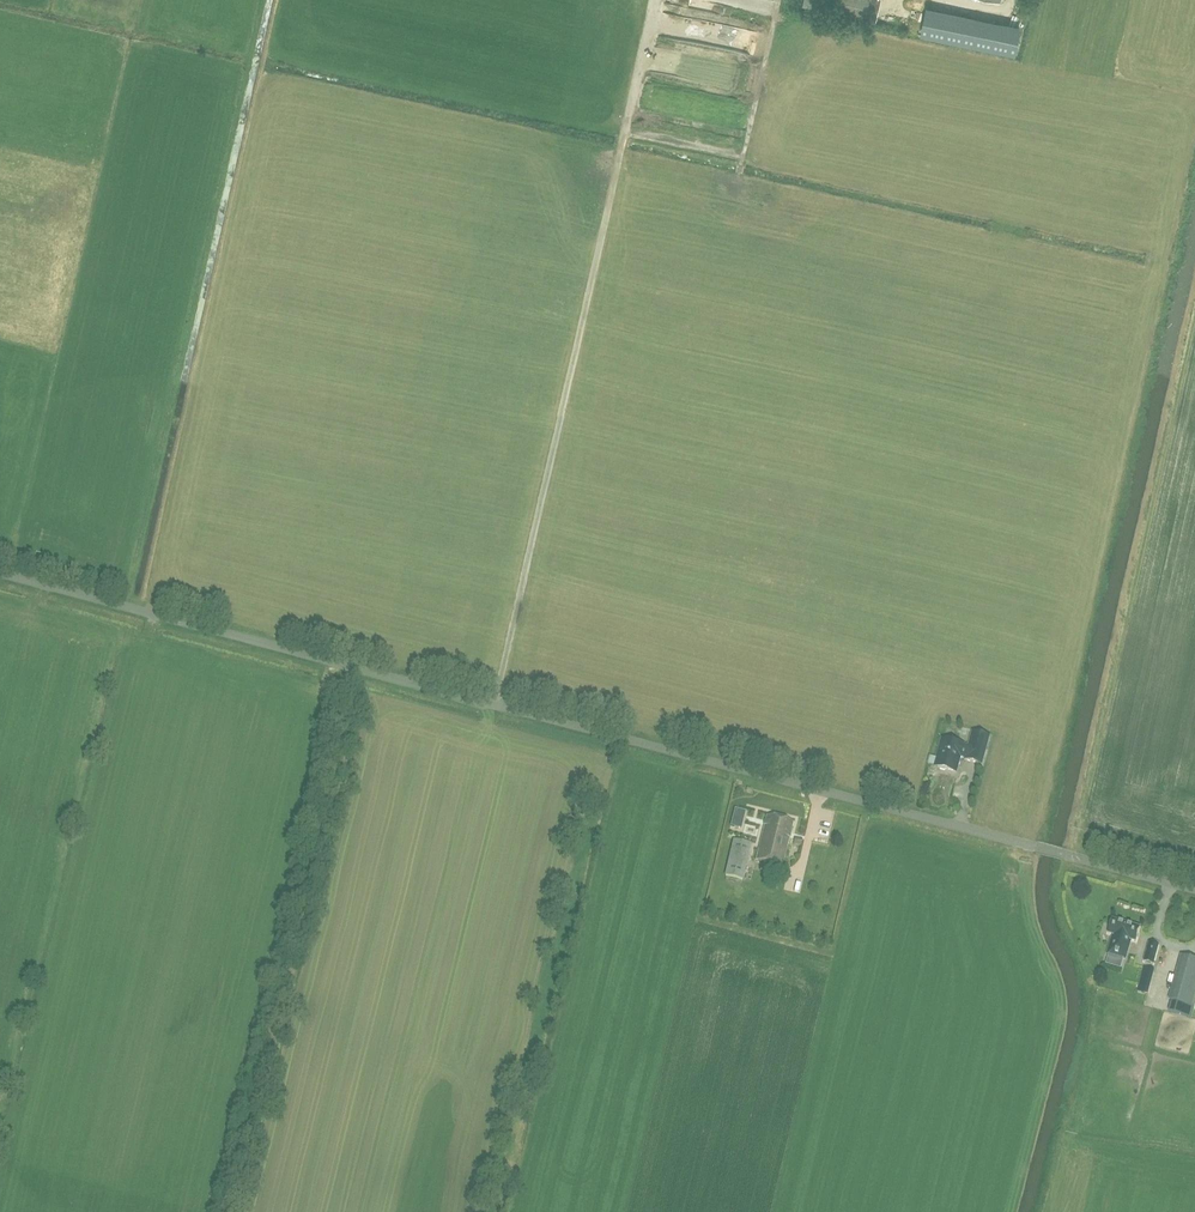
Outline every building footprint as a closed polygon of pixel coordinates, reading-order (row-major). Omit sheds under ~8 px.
[(802,4),(876,22),(882,0),(803,0),(802,4)] [(1020,33),(926,14),(921,35),(1015,55),(1020,33)] [(982,764),(989,736),(971,731),(967,746),(962,745),(962,744),(942,738),(934,766),(938,767),(939,769),(944,770),(945,769),(955,772),(959,758),(961,757),(965,758),(964,759),(982,764)] [(793,822),(767,816),(756,860),(782,866),(793,822)] [(733,841),(725,876),(742,880),(750,845),(733,841)] [(1112,919),(1108,933),(1113,935),(1107,954),(1124,959),(1130,940),(1135,942),(1139,927),(1112,919)] [(1143,961),(1154,964),(1159,945),(1148,942),(1143,961)] [(1194,1007),(1194,1003),(1194,960),(1182,956),(1170,1000),(1194,1007)] [(1148,965),(1142,989),(1151,991),(1157,967),(1148,965)]
